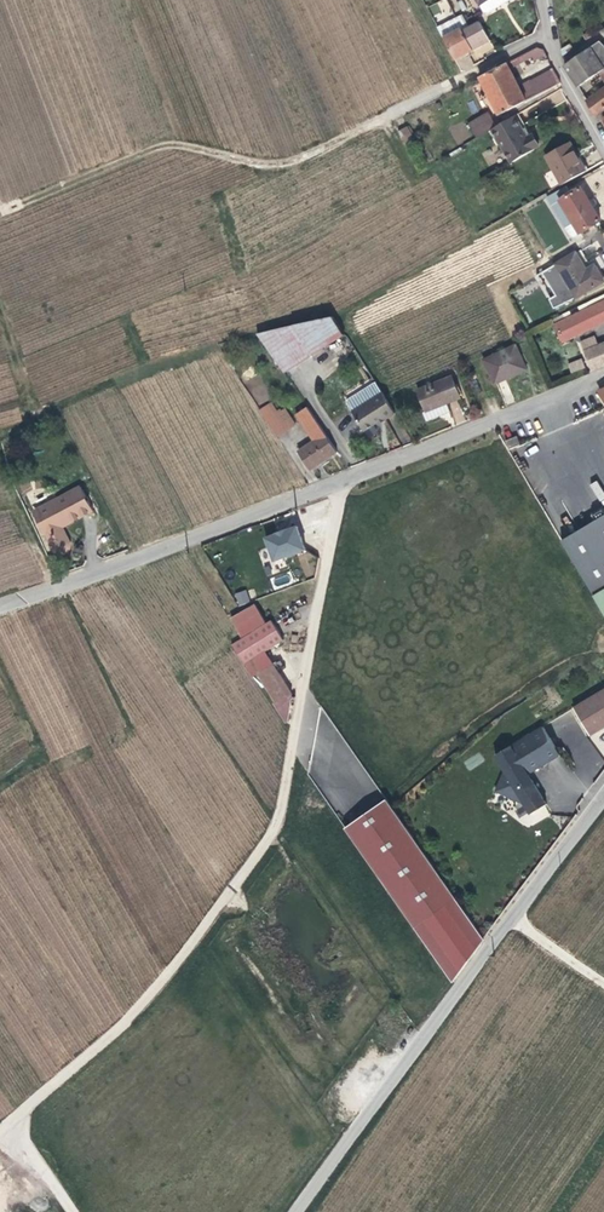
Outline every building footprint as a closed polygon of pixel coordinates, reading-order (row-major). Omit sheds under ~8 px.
[(429,6),(437,21),(453,13),(447,0),(442,0),(429,6)] [(487,15),(489,16),(490,16),(516,0),(478,0),(487,15)] [(439,30),(444,40),(463,29),(465,32),(471,29),(464,16),(439,30)] [(444,40),(463,73),(476,66),(472,57),(467,60),(465,55),(470,52),(490,41),(480,23),(471,29),(465,32),(463,29),(444,40)] [(590,48),(599,60),(603,65),(603,46),(599,42),(590,48)] [(545,57),(540,48),(531,52),(534,58),(536,61),(545,57)] [(590,48),(578,56),(588,69),(599,60),(590,48)] [(534,58),(531,52),(524,56),(527,62),(534,58)] [(527,62),(524,56),(474,82),(476,87),(482,85),(498,117),(558,83),(552,71),(519,89),(510,70),(527,62)] [(578,56),(563,66),(577,88),(584,83),(579,76),(588,69),(578,56)] [(585,102),(594,115),(603,108),(603,87),(585,102)] [(477,138),(500,127),(502,126),(500,123),(495,125),(490,114),(470,124),(477,138)] [(492,132),(512,166),(541,149),(534,137),(528,141),(515,118),(502,126),(500,127),(492,132)] [(396,131),(405,148),(414,143),(405,126),(396,131)] [(548,157),(565,186),(589,173),(572,144),(548,157)] [(574,200),(583,193),(581,190),(572,196),(574,200)] [(569,192),(549,203),(572,242),(602,225),(583,193),(574,200),(572,196),(569,192)] [(587,263),(580,252),(555,267),(576,300),(603,283),(596,272),(599,270),(592,260),(587,263)] [(564,342),(603,323),(603,302),(556,324),(564,342)] [(287,375),(313,357),(344,337),(333,320),(293,328),(287,329),(260,336),(287,375)] [(598,347),(594,339),(584,343),(580,344),(590,367),(591,368),(603,363),(603,345),(598,347)] [(527,371),(517,347),(485,362),(496,385),(527,371)] [(567,364),(571,373),(585,368),(581,358),(567,364)] [(418,394),(426,414),(446,406),(459,400),(451,380),(418,394)] [(384,422),(395,415),(382,394),(353,413),(364,432),(383,420),(384,422)] [(268,405),(260,411),(277,437),(286,431),(276,414),(275,415),(268,405)] [(446,406),(426,414),(423,416),(427,425),(450,414),(446,406)] [(285,408),(276,414),(286,431),(295,425),(285,408)] [(312,471),(338,454),(308,410),(299,416),(316,442),(300,453),(312,471)] [(520,444),(517,437),(506,443),(509,449),(520,444)] [(70,545),(69,544),(62,529),(85,517),(94,513),(83,492),(81,488),(73,493),(37,511),(44,524),(40,526),(51,547),(54,553),(70,545)] [(87,490),(83,492),(94,513),(98,510),(87,490)] [(603,511),(593,517),(596,523),(600,530),(578,543),(566,551),(603,614),(603,513),(603,511)] [(596,523),(574,537),(578,543),(600,530),(596,523)] [(306,552),(297,528),(288,532),(287,531),(277,535),(278,536),(267,541),(275,564),(306,552)] [(574,537),(562,544),(566,551),(578,543),(574,537)] [(70,545),(54,553),(58,556),(62,557),(67,555),(70,551),(70,549),(70,545)] [(243,598),(239,587),(228,590),(232,601),(243,598)] [(263,621),(253,605),(229,622),(240,638),(263,621)] [(293,691),(265,652),(284,638),(271,621),(230,646),(245,667),(253,678),(257,676),(276,703),(275,704),(288,721),(293,691)] [(590,736),(603,728),(603,692),(574,710),(590,736)] [(543,729),(496,757),(505,773),(496,793),(526,808),(531,817),(546,808),(529,777),(561,758),(543,729)] [(388,801),(347,830),(345,831),(415,931),(417,929),(457,902),(388,801)] [(453,985),(455,983),(484,941),(457,902),(417,929),(415,931),(453,985)]
